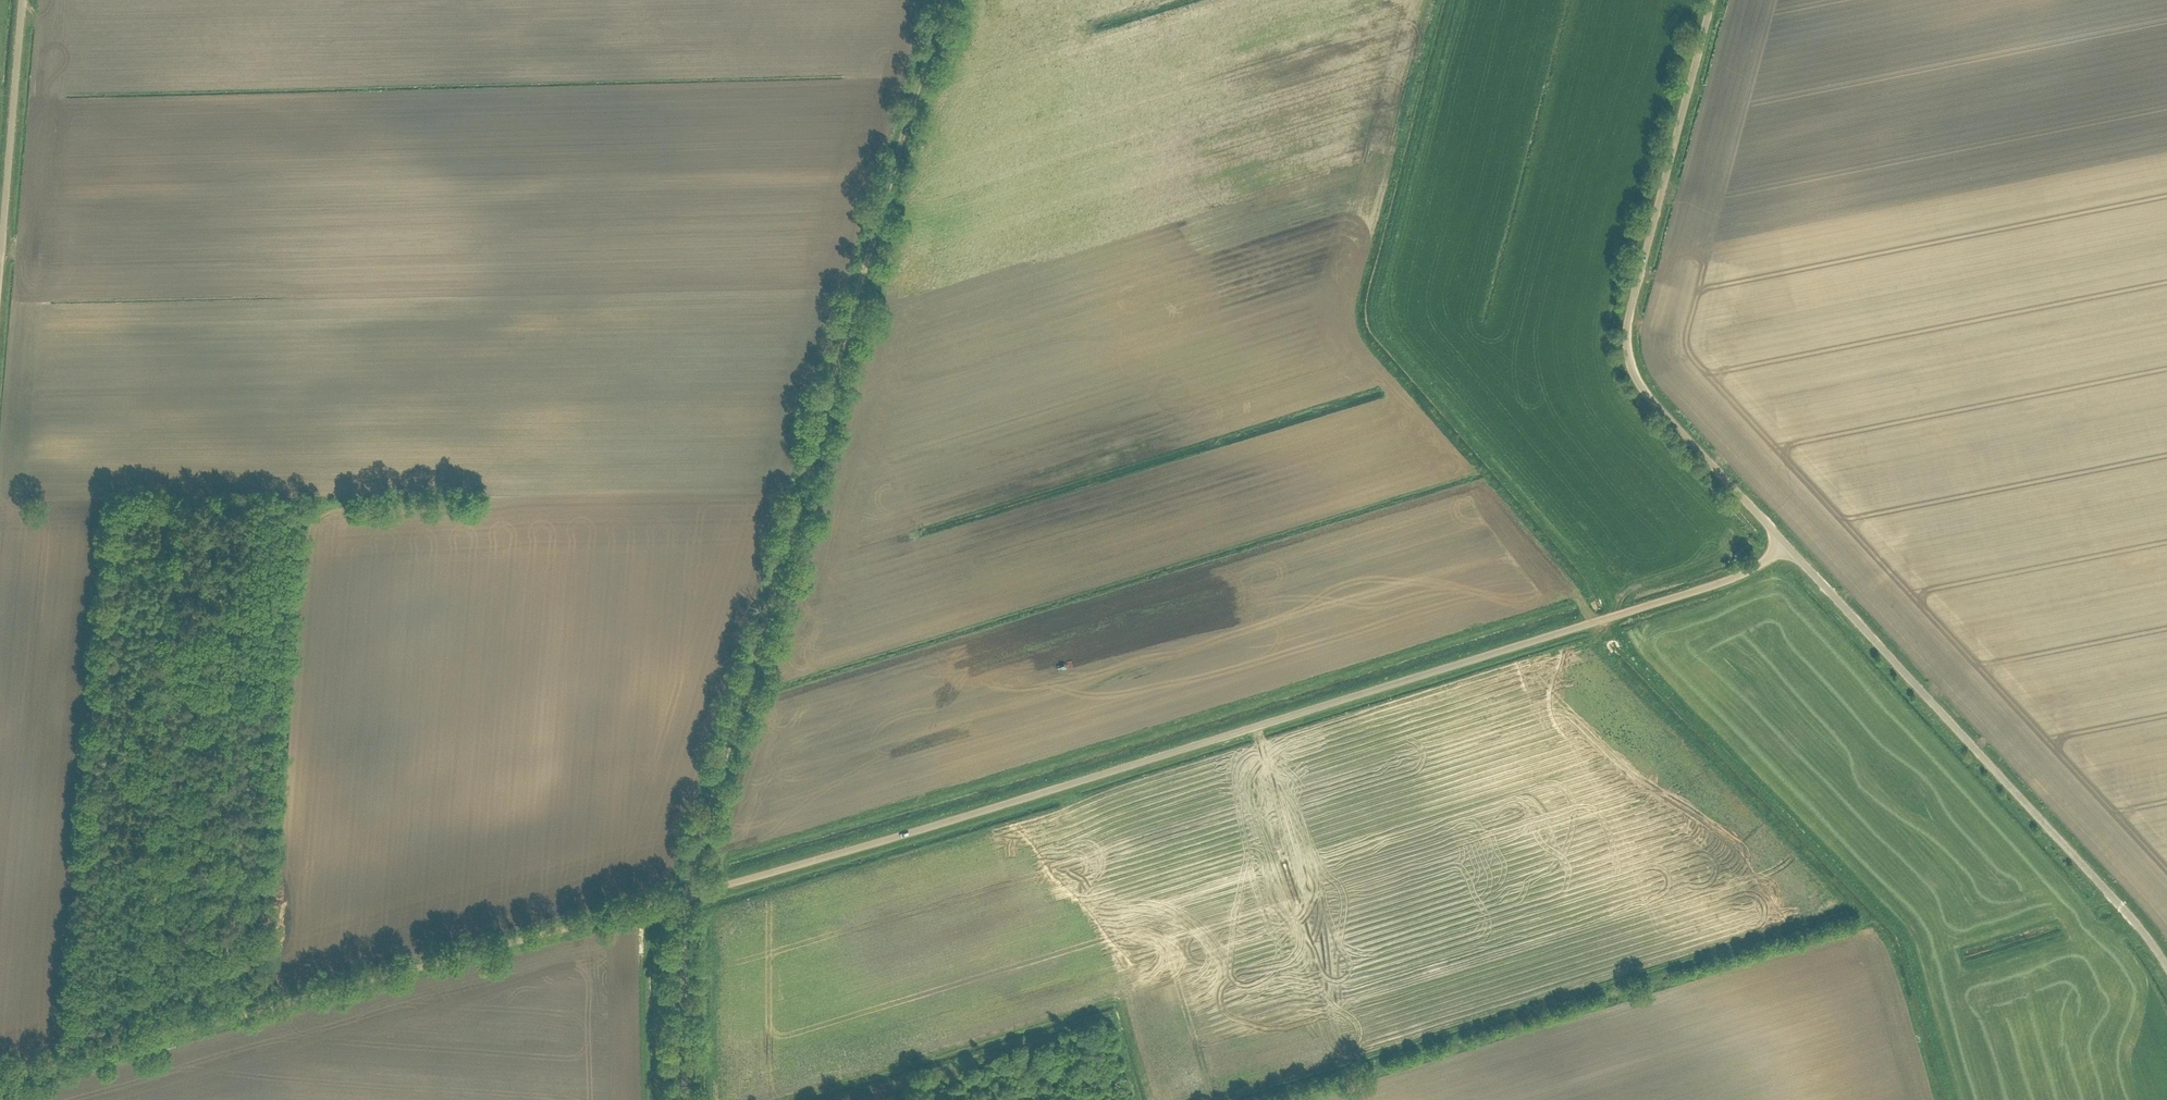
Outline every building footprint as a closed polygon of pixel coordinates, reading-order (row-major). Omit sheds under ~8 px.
[(785,691),(775,692),(775,704),(786,704),(785,691)]
